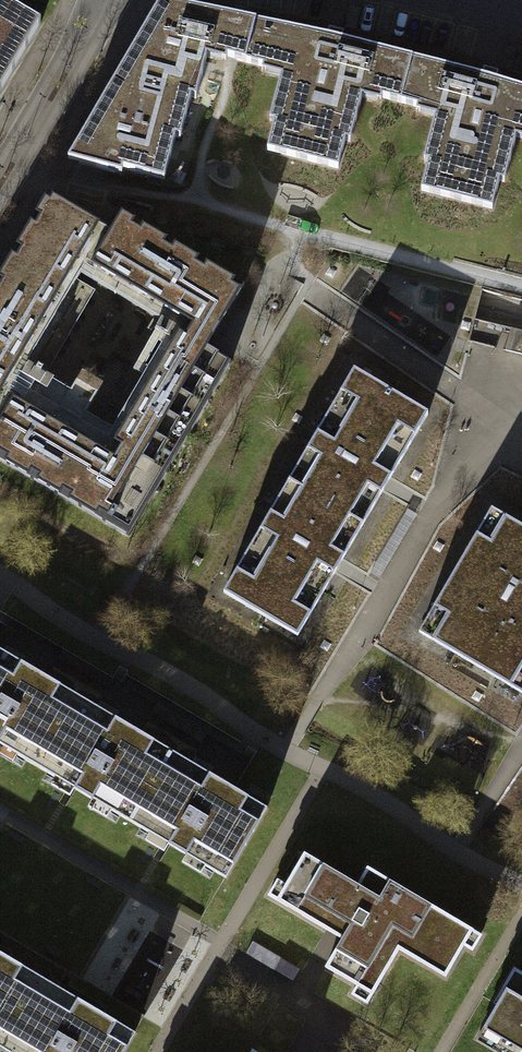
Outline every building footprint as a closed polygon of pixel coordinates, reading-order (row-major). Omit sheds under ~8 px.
[(1,0),(0,0),(0,93),(41,23),(1,0)] [(487,79),(411,59),(334,39),(255,22),(240,19),(160,2),(68,160),(121,174),(123,169),(164,180),(175,137),(180,139),(191,98),(196,99),(206,58),(230,64),(281,77),(269,121),(274,122),(266,150),(338,168),(345,140),(350,142),(361,98),(435,117),(423,161),(429,162),(421,191),(492,208),(499,181),(504,182),(515,138),(521,140),(521,89),(487,79)] [(207,349),(244,285),(122,213),(111,231),(48,194),(0,275),(0,460),(129,536),(231,363),(207,349)] [(516,325),(510,349),(521,352),(521,327),(516,325)] [(288,481),(363,525),(387,484),(428,413),(353,370),(288,481)] [(223,593),(297,636),(338,566),(363,525),(288,481),(223,593)] [(491,508),(418,632),(521,693),(521,526),(491,508)] [(77,696),(0,650),(0,745),(35,766),(77,696)] [(131,822),(172,752),(77,696),(35,766),(131,822)] [(226,878),(267,808),(172,752),(131,822),(226,878)] [(357,885),(304,853),(276,901),(332,933),(341,939),(325,967),(372,994),(399,950),(445,977),(473,929),(367,868),(357,885)] [(0,952),(0,1043),(40,975),(0,952)] [(475,1040),(495,1051),(521,1051),(521,972),(517,969),(475,1040)] [(40,975),(0,1043),(0,1047),(9,1051),(123,1051),(136,1032),(40,975)]
